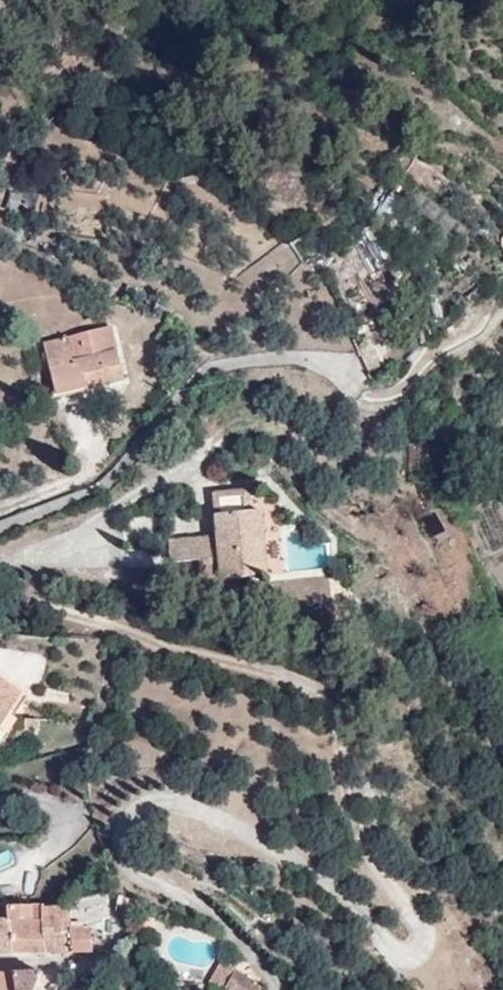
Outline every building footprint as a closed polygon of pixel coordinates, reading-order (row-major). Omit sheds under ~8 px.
[(390,197),(372,218),(387,229),(393,223),(389,220),(401,205),(390,197)] [(5,239),(12,225),(0,220),(0,236),(5,239)] [(124,378),(112,328),(47,344),(60,394),(124,378)] [(362,416),(361,431),(374,420),(374,416),(362,416)] [(389,467),(403,469),(405,451),(392,449),(389,467)] [(200,559),(200,565),(264,512),(219,514),(220,536),(220,546),(200,547),(200,537),(170,538),(171,560),(200,559)] [(264,512),(200,565),(201,574),(221,572),(222,578),(268,575),(264,512)] [(220,536),(200,537),(200,547),(220,546),(220,536)] [(15,716),(27,697),(0,679),(0,726),(9,712),(15,716)] [(79,908),(104,902),(103,894),(78,901),(79,908)] [(116,912),(135,914),(134,900),(121,896),(116,912)] [(12,953),(47,952),(44,909),(44,906),(9,908),(10,922),(12,953)] [(47,952),(69,953),(93,953),(92,945),(91,931),(72,930),(70,907),(44,909),(47,952)] [(12,953),(10,922),(4,922),(0,922),(0,953),(12,953)] [(91,931),(92,945),(100,944),(98,931),(91,931)] [(222,989),(261,989),(263,987),(224,964),(212,984),(222,989)] [(14,974),(16,989),(37,989),(42,973),(14,974)] [(14,974),(0,975),(0,989),(16,989),(14,974)]
